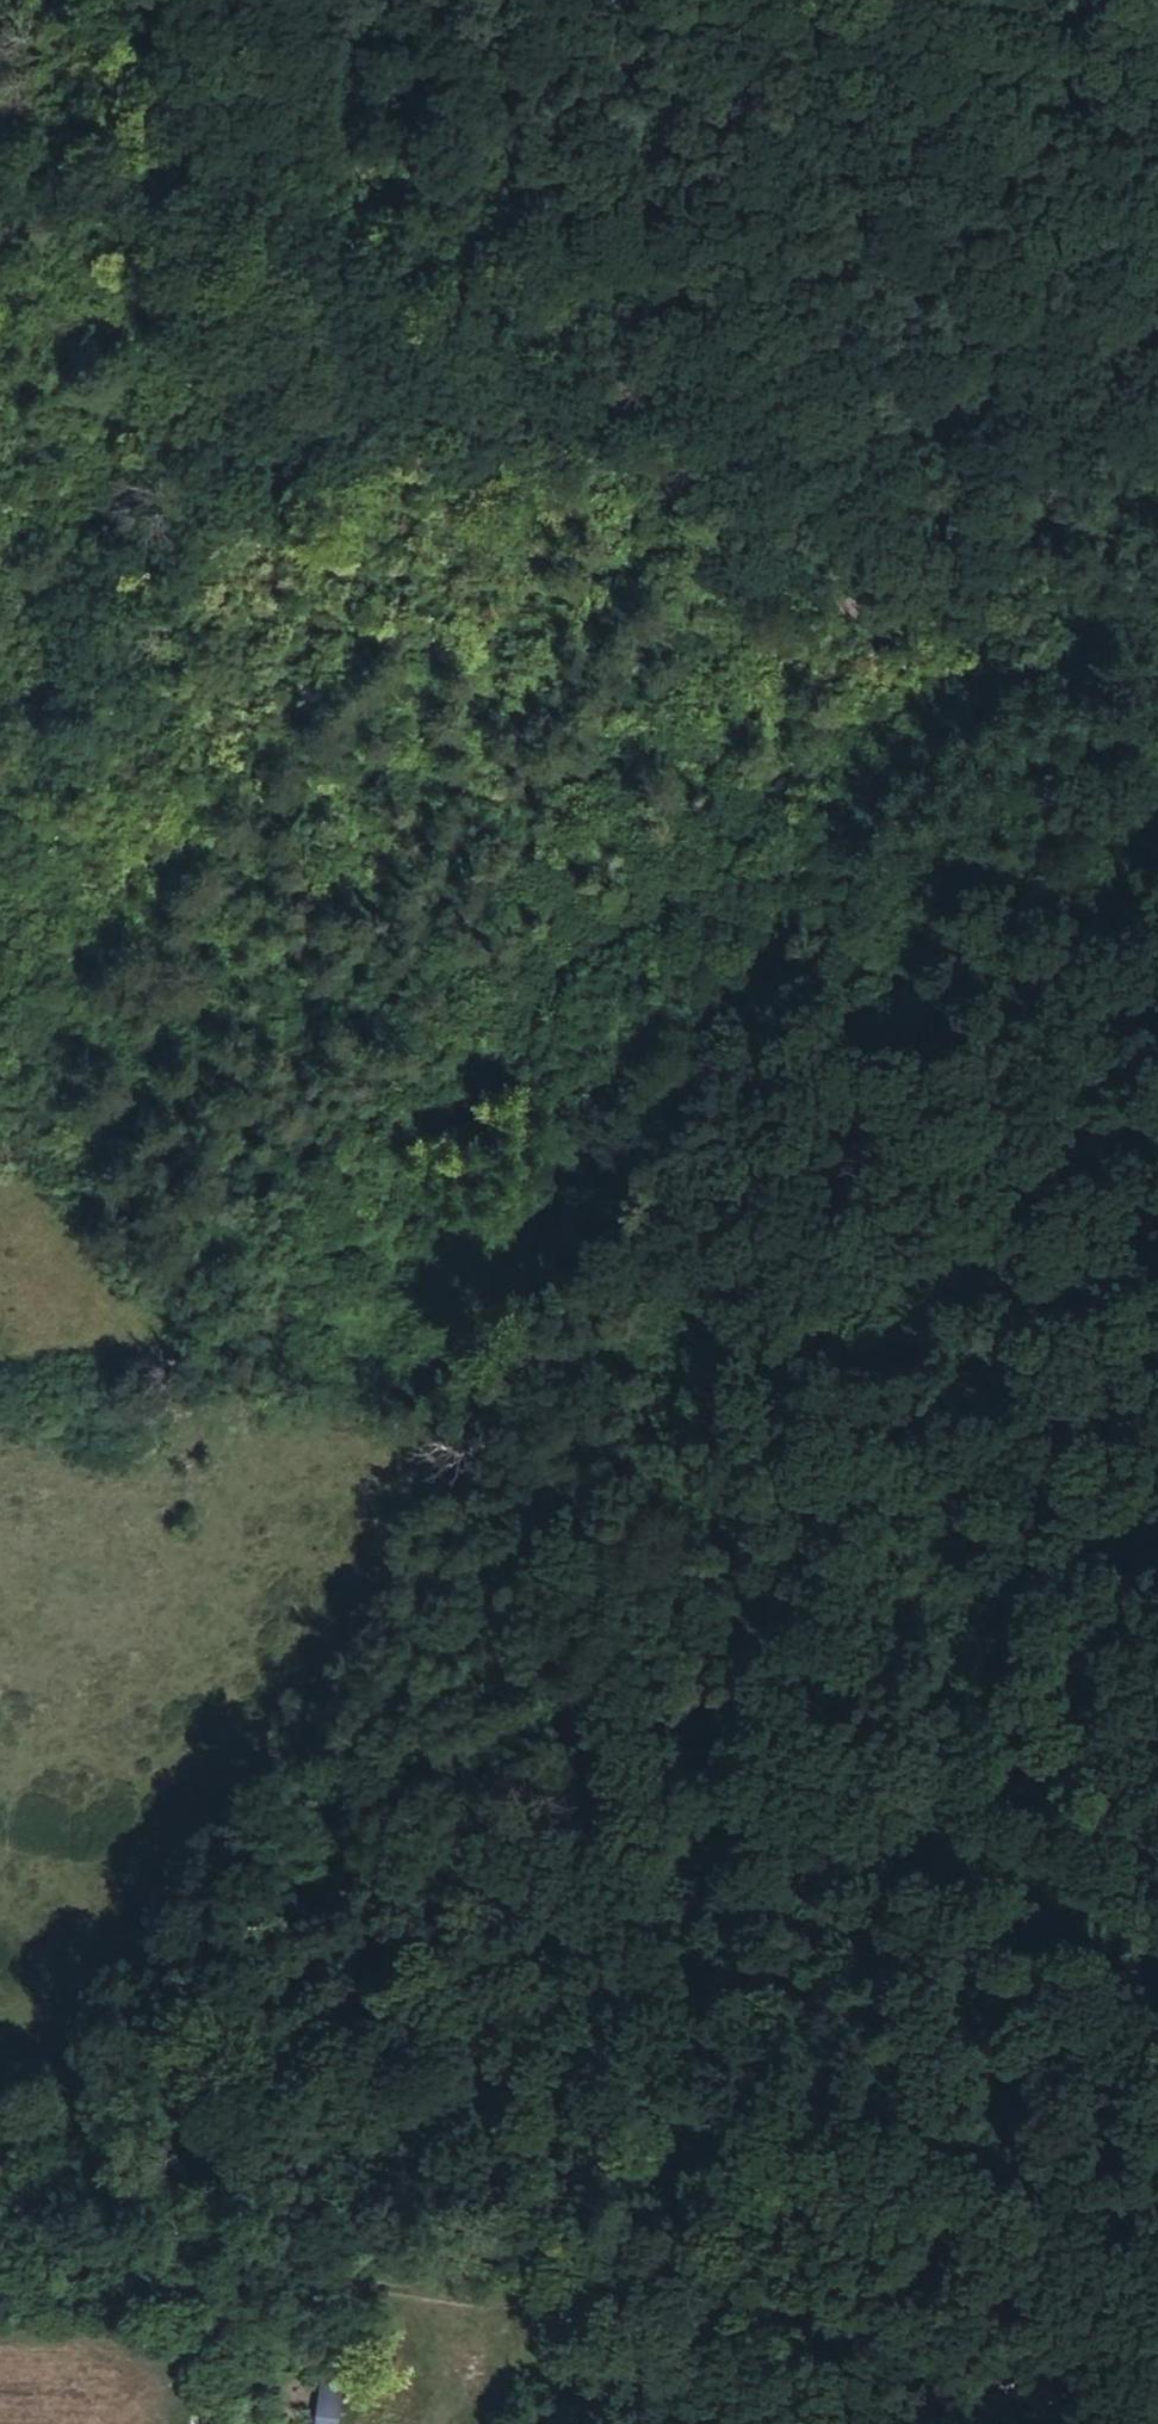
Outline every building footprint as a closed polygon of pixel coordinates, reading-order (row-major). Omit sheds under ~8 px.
[(343,2383),(324,2380),(319,2423),(338,2423),(343,2383)]
